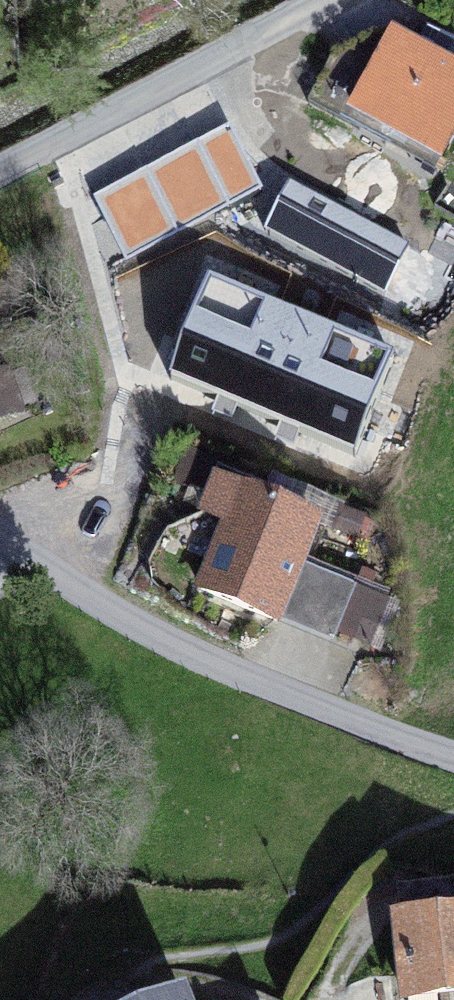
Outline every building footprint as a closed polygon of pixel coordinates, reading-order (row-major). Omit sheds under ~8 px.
[(436,171),(442,159),(353,112),(392,39),(383,35),(331,61),(309,104),(436,171)] [(353,112),(442,159),(453,137),(453,72),(392,39),(353,112)] [(0,374),(0,419),(19,410),(7,372),(0,374)] [(277,509),(283,496),(218,469),(202,510),(229,522),(240,494),(277,509)] [(201,589),(277,620),(300,564),(316,525),(277,509),(240,494),(229,522),(201,589)] [(388,600),(300,564),(277,620),(333,643),(338,633),(369,646),(378,624),(388,600)] [(453,916),(453,880),(398,887),(402,922),(453,916)] [(402,922),(397,923),(406,998),(441,994),(441,999),(453,999),(453,916),(402,922)]
